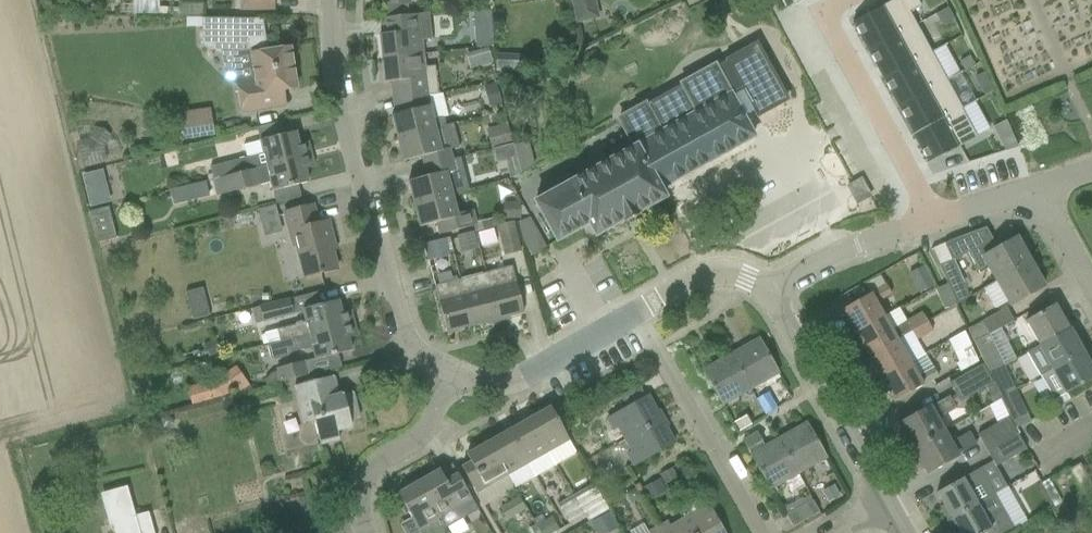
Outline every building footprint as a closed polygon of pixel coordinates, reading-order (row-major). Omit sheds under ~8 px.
[(597,17),(593,0),(573,0),(578,22),(597,17)] [(916,25),(910,13),(921,6),(918,0),(894,0),(878,9),(876,6),(866,11),(868,14),(853,23),(869,51),(916,25)] [(179,18),(200,18),(202,18),(203,18),(203,5),(179,5),(179,18)] [(954,20),(947,8),(936,14),(942,26),(954,20)] [(475,23),(492,22),(491,12),(474,12),(475,23)] [(380,35),(382,59),(423,54),(422,41),(432,40),(429,13),(381,19),(381,20),(390,19),(392,33),(380,35)] [(241,113),(286,106),(284,91),(296,89),(290,47),(268,50),(263,19),(203,18),(202,18),(202,44),(206,48),(221,52),(247,53),(251,87),(236,86),(241,113)] [(809,23),(797,29),(818,78),(830,73),(809,23)] [(916,25),(869,51),(884,79),(932,53),(916,25)] [(645,105),(621,118),(660,189),(754,137),(743,117),(753,111),(757,119),(790,101),(757,42),(725,60),(726,61),(715,67),(715,66),(682,84),(683,87),(646,107),(645,105)] [(471,66),(493,62),(491,49),(469,53),(471,66)] [(884,79),(899,107),(947,81),(932,53),(884,79)] [(399,101),(429,95),(438,94),(435,66),(425,67),(423,54),(382,59),(385,83),(397,81),(399,101)] [(496,72),(508,73),(509,59),(506,55),(496,55),(496,72)] [(964,70),(974,65),(970,56),(959,62),(964,70)] [(992,91),(987,79),(981,83),(980,87),(984,96),(992,91)] [(962,109),(947,81),(899,107),(914,134),(912,135),(912,136),(962,109)] [(495,84),(485,87),(490,107),(501,104),(495,84)] [(391,116),(397,139),(446,126),(444,117),(433,120),(429,106),(430,106),(429,95),(399,101),(401,113),(391,116)] [(962,109),(912,136),(914,136),(928,163),(927,163),(928,165),(929,164),(977,138),(962,110),(962,109)] [(665,198),(664,197),(660,189),(621,118),(619,119),(635,147),(535,202),(557,241),(587,223),(595,236),(622,221),(624,223),(639,215),(638,213),(665,198)] [(214,136),(212,122),(182,127),(184,140),(214,136)] [(423,156),(425,166),(453,159),(451,150),(459,148),(453,124),(446,126),(397,139),(403,161),(423,156)] [(512,143),(507,124),(498,126),(500,135),(489,138),(492,148),(512,143)] [(89,139),(77,142),(83,167),(107,160),(104,147),(111,136),(105,129),(96,128),(89,139)] [(210,166),(213,180),(311,155),(308,142),(299,144),(295,132),(244,145),(247,157),(210,166)] [(999,140),(1005,152),(1018,148),(1012,134),(999,140)] [(513,145),(516,158),(520,174),(530,168),(534,166),(532,158),(528,142),(513,145)] [(504,161),(515,158),(512,145),(492,149),(495,163),(504,161)] [(314,167),(311,155),(213,180),(217,196),(270,182),(273,191),(308,182),(305,170),(314,167)] [(414,204),(451,195),(445,173),(456,171),(453,159),(425,166),(428,176),(408,181),(414,204)] [(751,192),(778,239),(826,212),(798,165),(751,192)] [(861,178),(852,183),(846,186),(856,206),(872,197),(861,178)] [(176,205),(211,198),(208,181),(173,188),(176,205)] [(457,215),(452,194),(451,195),(414,204),(420,227),(440,222),(443,234),(480,224),(476,210),(457,215)] [(110,203),(109,196),(89,201),(90,207),(110,203)] [(520,202),(503,203),(504,219),(519,219),(521,219),(520,216),(520,206),(520,202)] [(260,224),(279,219),(275,205),(257,210),(260,224)] [(305,278),(337,270),(330,243),(333,242),(328,221),(317,224),(313,205),(285,213),(293,244),(296,243),(305,278)] [(109,207),(89,212),(97,242),(117,238),(109,207)] [(523,240),(531,256),(546,248),(530,217),(518,222),(523,240)] [(512,222),(497,226),(505,255),(520,251),(512,222)] [(986,227),(959,238),(944,244),(952,260),(968,254),(979,274),(984,271),(991,284),(1030,262),(1026,255),(1029,253),(1031,251),(1030,247),(1025,238),(1022,237),(1019,237),(993,247),(986,227)] [(457,236),(460,250),(477,245),(474,232),(457,236)] [(449,256),(445,239),(423,245),(428,262),(449,256)] [(971,296),(952,260),(939,267),(958,303),(971,296)] [(1044,286),(1030,262),(984,288),(995,309),(1008,301),(1011,306),(1044,286)] [(498,319),(524,312),(512,266),(487,273),(498,319)] [(924,266),(909,274),(919,294),(934,286),(924,266)] [(473,325),(498,319),(487,273),(461,280),(473,325)] [(473,325),(461,280),(435,286),(447,332),(473,325)] [(883,317),(884,316),(876,302),(891,294),(886,285),(842,310),(856,333),(883,317)] [(294,315),(290,298),(259,306),(259,307),(252,308),(256,323),(263,322),(294,315)] [(267,345),(267,346),(354,323),(351,311),(341,314),(338,301),(303,309),(307,324),(301,321),(296,322),(294,325),(278,330),(281,342),(267,345)] [(207,304),(190,309),(193,320),(210,316),(207,304)] [(1040,345),(1069,329),(1055,305),(1026,321),(1040,345)] [(987,334),(999,328),(1013,321),(1006,308),(968,330),(974,341),(987,334)] [(907,322),(906,321),(891,330),(883,317),(856,333),(869,356),(897,339),(911,331),(928,322),(923,313),(907,322)] [(933,330),(928,322),(911,331),(916,340),(933,330)] [(357,336),(354,323),(267,346),(270,357),(274,360),(288,356),(291,353),(313,347),(316,360),(351,351),(348,338),(357,336)] [(1069,329),(1040,345),(1040,346),(1027,353),(1040,377),(1082,353),(1069,329)] [(965,331),(948,340),(958,362),(956,364),(960,372),(979,361),(965,331)] [(987,334),(974,341),(984,364),(988,373),(1003,366),(987,334)] [(731,354),(751,390),(779,374),(759,339),(731,354)] [(897,339),(869,356),(882,379),(910,362),(897,339)] [(215,340),(203,345),(209,358),(221,352),(215,340)] [(1082,353),(1040,377),(1054,400),(1091,379),(1091,370),(1082,353)] [(751,390),(731,354),(703,370),(723,405),(751,390)] [(925,354),(924,354),(910,362),(882,379),(895,402),(938,377),(925,354)] [(304,361),(276,368),(277,372),(271,373),(265,380),(266,386),(308,375),(304,361)] [(993,383),(988,373),(984,364),(949,383),(955,394),(959,401),(960,402),(986,387),(993,383)] [(993,383),(1000,399),(1015,391),(1003,366),(988,373),(993,383)] [(224,397),(236,389),(240,394),(250,387),(237,367),(226,375),(225,373),(214,380),(187,387),(192,405),(209,401),(224,397)] [(320,445),(340,440),(337,431),(352,427),(350,421),(359,419),(352,392),(338,396),(333,376),(295,386),(304,423),(314,421),(320,445)] [(993,383),(986,387),(993,403),(1000,399),(993,383)] [(1030,422),(1021,403),(1015,391),(1000,399),(1008,418),(1015,414),(1021,426),(1030,422)] [(608,418),(614,430),(619,427),(626,439),(661,420),(647,396),(608,418)] [(954,404),(949,396),(900,424),(913,448),(944,430),(938,419),(956,408),(954,404)] [(551,407),(534,417),(560,462),(576,453),(551,407)] [(740,432),(751,425),(746,416),(734,423),(740,432)] [(543,472),(556,465),(560,462),(534,417),(517,426),(543,472)] [(1008,418),(978,435),(987,451),(988,451),(1012,438),(1018,435),(1008,418)] [(674,443),(661,420),(626,439),(633,451),(628,454),(635,467),(674,443)] [(779,439),(799,474),(826,458),(807,423),(779,439)] [(517,426),(500,436),(519,469),(528,464),(535,477),(543,472),(517,426)] [(951,442),(944,430),(913,448),(928,473),(959,455),(958,455),(976,445),(970,432),(951,442)] [(757,433),(743,441),(771,490),(799,474),(779,439),(765,447),(757,433)] [(1017,435),(1012,438),(988,451),(997,467),(1025,450),(1018,435),(1017,435)] [(500,436),(484,445),(502,478),(519,469),(500,436)] [(590,443),(579,449),(586,460),(596,454),(590,443)] [(476,493),(502,478),(484,445),(467,455),(471,462),(462,468),(476,493)] [(672,468),(659,475),(664,485),(678,478),(672,468)] [(936,493),(944,506),(940,508),(947,520),(946,521),(995,494),(981,468),(936,493)] [(445,528),(478,510),(458,474),(446,481),(440,470),(420,482),(445,528)] [(647,502),(666,491),(660,480),(641,490),(647,502)] [(419,531),(439,518),(445,528),(420,482),(398,494),(419,531)] [(574,495),(585,515),(588,521),(609,509),(594,484),(574,495)] [(822,491),(828,502),(840,496),(834,485),(822,491)] [(125,488),(126,492),(105,498),(112,523),(109,524),(110,526),(113,525),(115,532),(154,532),(148,513),(135,516),(127,487),(125,488)] [(641,498),(636,488),(626,494),(632,503),(641,498)] [(946,521),(947,522),(948,522),(954,532),(957,532),(959,532),(986,532),(1010,520),(995,494),(946,521)] [(585,515),(574,495),(558,504),(569,523),(585,515)] [(507,520),(525,509),(519,497),(500,508),(507,520)] [(707,500),(696,506),(698,509),(684,517),(685,518),(693,532),(725,532),(707,500)] [(819,513),(812,500),(786,516),(793,528),(819,513)] [(1068,521),(1060,504),(1054,507),(1051,509),(1059,525),(1068,521)] [(604,532),(609,532),(618,528),(609,513),(597,520),(604,532)] [(540,532),(554,532),(559,530),(552,517),(545,520),(536,525),(540,532)] [(685,518),(670,527),(668,522),(659,527),(662,532),(693,532),(685,518)]
